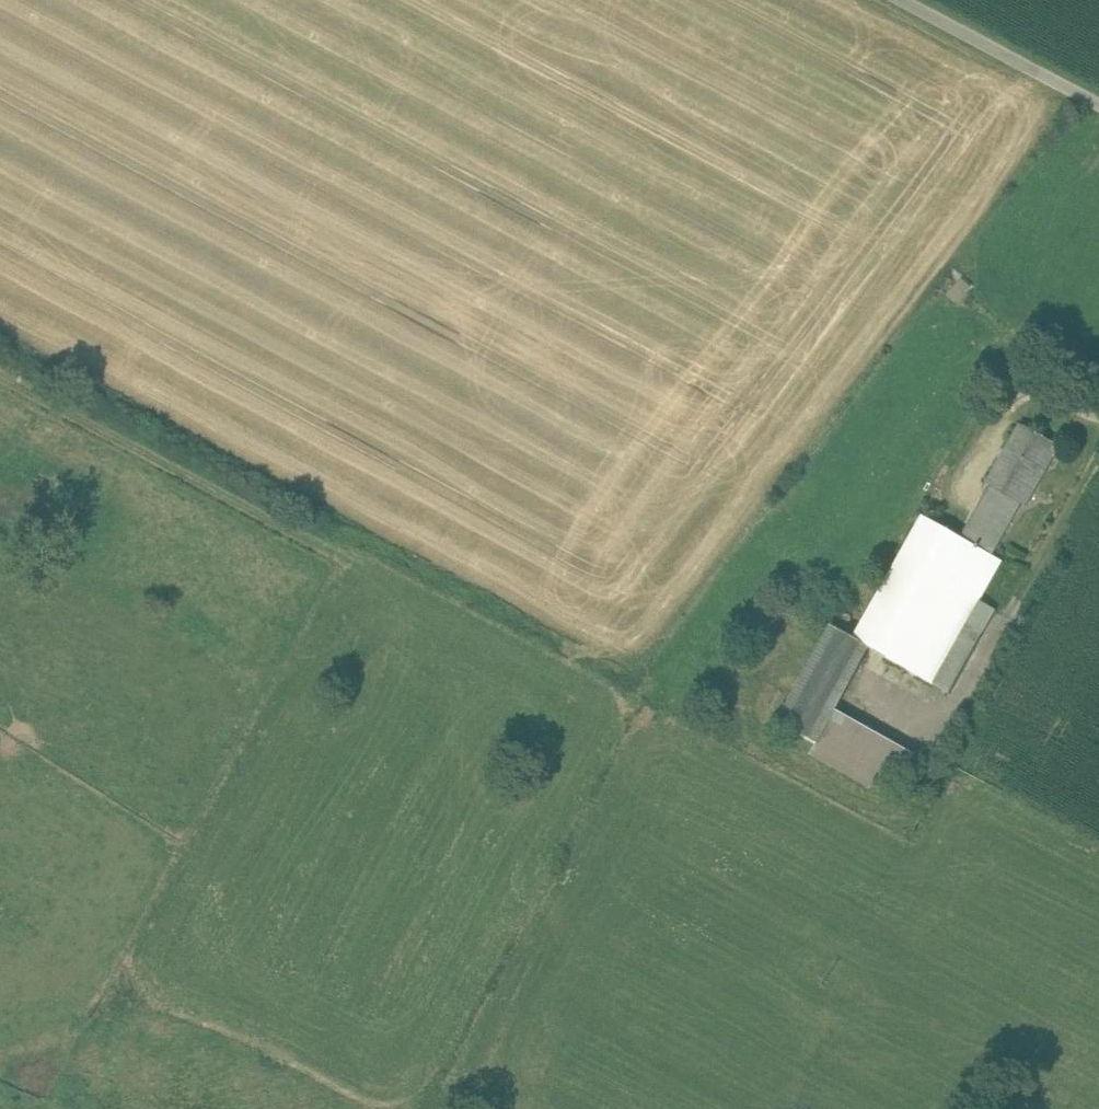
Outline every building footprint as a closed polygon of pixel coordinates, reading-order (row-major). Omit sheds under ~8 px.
[(1059,448),(1019,425),(987,482),(997,488),(1022,502),(1027,505),(1059,448)] [(1022,502),(997,488),(967,541),(992,556),(1022,502)] [(1002,561),(992,556),(967,541),(923,517),(855,639),(871,648),(934,683),(979,602),(1002,561)] [(979,602),(934,683),(950,692),(996,611),(979,602)] [(871,648),(855,639),(831,626),(777,722),(817,744),(820,739),(837,709),(871,648)] [(837,709),(820,739),(878,772),(899,783),(916,753),(837,709)] [(878,772),(820,739),(817,744),(810,756),(869,789),(878,772)]
